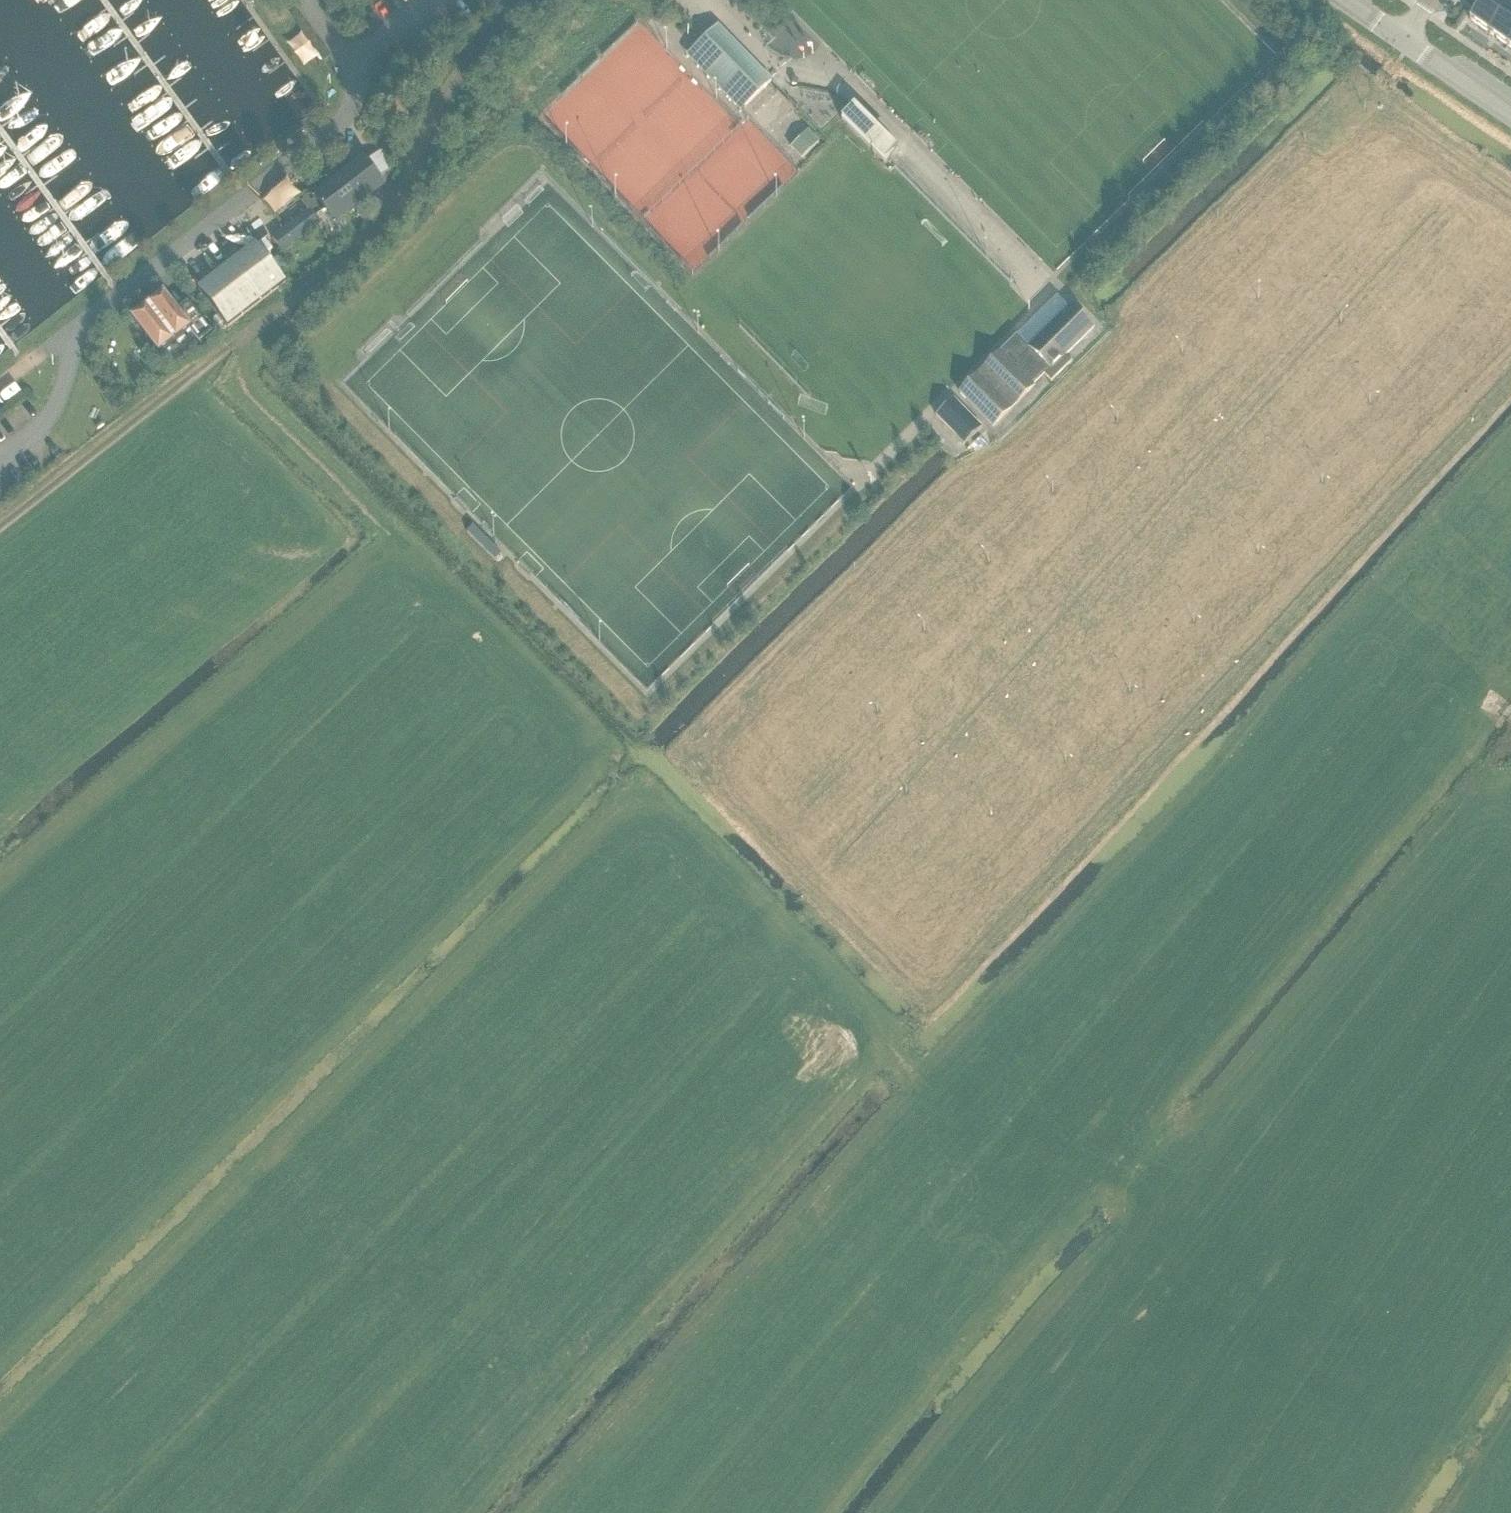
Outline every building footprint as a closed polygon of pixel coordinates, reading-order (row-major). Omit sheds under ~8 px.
[(1488,32),(1510,0),(1483,0),(1469,20),(1488,32)] [(1488,32),(1508,47),(1510,42),(1510,0),(1488,32)] [(739,111),(745,105),(771,80),(719,25),(686,56),(739,111)] [(883,162),(897,149),(854,106),(841,119),(883,162)] [(808,131),(792,147),(802,158),(819,143),(808,131)] [(345,218),(386,187),(364,159),(345,174),(340,174),(339,178),(314,198),(312,196),(305,197),(301,203),(308,211),(272,239),(283,253),(319,225),(314,219),(316,218),(336,243),(353,229),(345,218)] [(229,329),(286,283),(256,245),(199,291),(229,329)] [(181,317),(164,296),(133,321),(161,356),(191,331),(201,343),(213,334),(192,308),(181,317)] [(1065,357),(1093,328),(1071,305),(1028,348),(1017,336),(982,370),(983,371),(978,376),(977,375),(959,393),(993,427),(1011,409),(1010,408),(1015,403),(1016,404),(1033,387),(1032,386),(1044,374),(1051,382),(1070,362),(1065,357)] [(982,430),(954,401),(940,415),(968,444),(982,430)]
